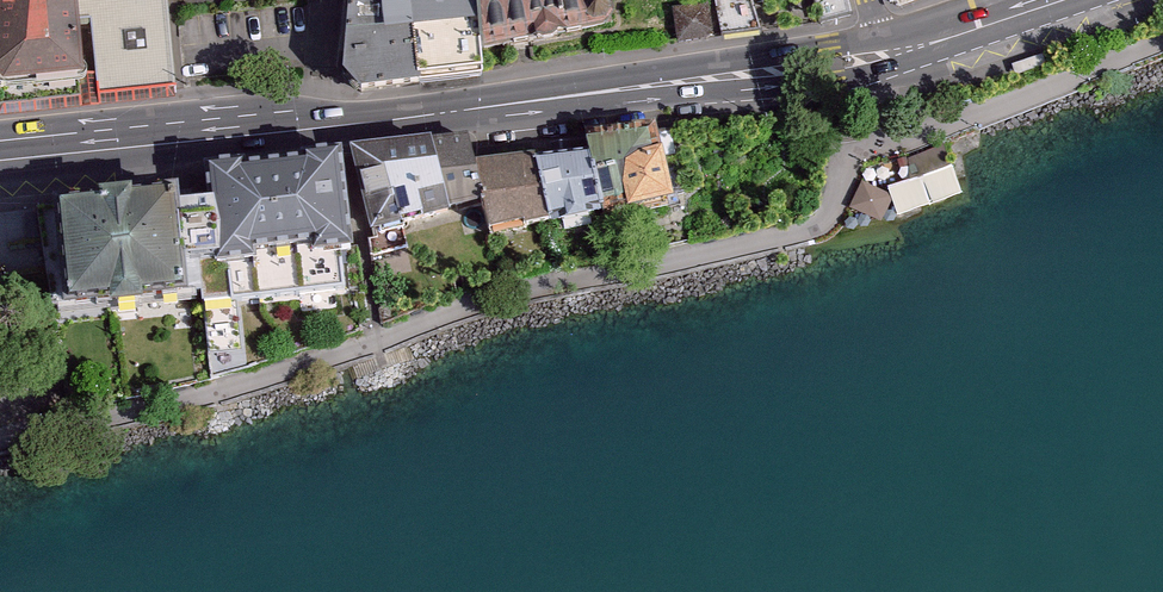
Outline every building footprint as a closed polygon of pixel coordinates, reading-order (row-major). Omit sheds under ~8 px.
[(0,66),(0,87),(85,80),(81,19),(80,0),(2,0),(0,66)] [(81,19),(95,18),(102,89),(178,85),(170,0),(80,0),(81,19)] [(347,70),(350,83),(359,92),(419,85),(421,0),(354,0),(347,70)] [(419,85),(483,75),(482,51),(482,0),(421,0),(419,85)] [(482,51),(616,27),(614,0),(482,0),(482,51)] [(708,3),(674,7),(678,39),(712,36),(708,3)] [(657,129),(588,137),(590,159),(598,218),(668,209),(657,129)] [(468,131),(362,151),(377,235),(483,216),(475,168),(468,131)] [(342,155),(212,166),(214,195),(219,249),(220,263),(231,262),(344,253),(350,251),(342,155)] [(529,159),(475,168),(483,216),(487,236),(548,226),(538,165),(531,166),(529,159)] [(590,159),(538,165),(546,222),(598,218),(590,159)] [(952,174),(921,175),(922,197),(953,195),(952,174)] [(180,188),(58,202),(70,304),(71,315),(193,301),(188,252),(181,198),(180,188)] [(219,249),(214,195),(181,198),(188,252),(219,249)] [(58,202),(0,207),(0,284),(2,310),(70,304),(58,202)] [(344,253),(231,262),(234,302),(347,293),(344,253)]
